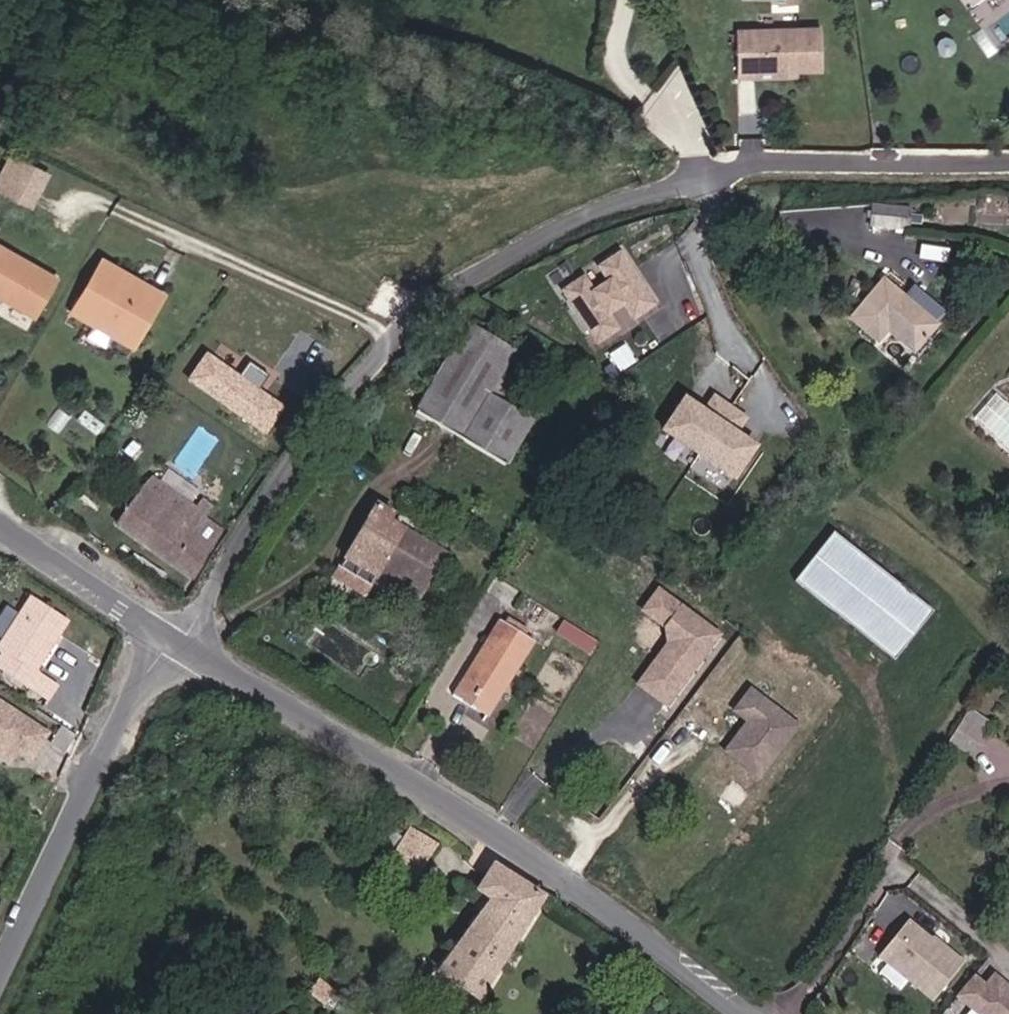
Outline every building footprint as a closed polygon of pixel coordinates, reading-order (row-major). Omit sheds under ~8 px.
[(827,71),(825,30),(742,32),(744,78),(760,78),(760,73),(827,71)] [(56,171),(14,150),(0,176),(0,188),(37,207),(56,171)] [(905,231),(907,211),(871,207),(869,228),(905,231)] [(56,280),(4,249),(0,256),(0,297),(35,317),(56,280)] [(650,305),(613,256),(593,270),(603,285),(589,295),(578,282),(559,296),(595,346),(615,331),(605,317),(619,306),(630,320),(650,305)] [(163,295),(102,259),(71,312),(132,348),(163,295)] [(935,327),(882,282),(850,320),(877,342),(886,331),(912,352),(935,327)] [(531,422),(501,404),(487,396),(513,353),(467,325),(415,413),(504,466),(531,422)] [(501,404),(527,361),(513,353),(487,396),(501,404)] [(243,382),(212,360),(194,385),(270,438),(287,413),(264,397),(274,381),(254,367),(243,382)] [(701,412),(681,401),(663,432),(736,476),(755,444),(734,431),(743,416),(711,397),(701,412)] [(192,535),(201,523),(212,506),(202,499),(196,507),(150,477),(116,526),(192,579),(212,549),(192,535)] [(415,603),(444,555),(388,522),(392,515),(376,505),(344,559),(375,578),(415,603)] [(221,536),(201,523),(192,535),(212,549),(221,536)] [(925,607),(833,534),(795,582),(887,655),(925,607)] [(364,596),(375,578),(344,559),(333,578),(364,596)] [(718,635),(657,592),(642,611),(666,628),(669,657),(656,660),(638,685),(667,706),(718,635)] [(40,671),(72,621),(37,598),(4,649),(10,653),(2,665),(12,671),(29,682),(37,687),(45,674),(40,671)] [(486,717),(533,642),(499,621),(453,696),(486,717)] [(594,643),(563,623),(556,634),(588,653),(594,643)] [(26,686),(29,682),(12,671),(9,675),(26,686)] [(54,699),(63,686),(45,674),(37,687),(54,699)] [(799,725),(751,688),(735,709),(749,720),(726,750),(760,775),(799,725)] [(0,699),(0,752),(14,761),(22,750),(34,758),(51,732),(0,699)] [(971,756),(991,725),(970,712),(950,743),(971,756)] [(409,886),(436,846),(411,831),(385,871),(409,886)] [(477,1001),(542,897),(493,866),(476,891),(491,901),(438,975),(477,1001)] [(960,966),(913,927),(887,960),(934,998),(960,966)] [(992,974),(984,984),(972,975),(955,996),(976,1013),(1008,1013),(1008,988),(992,974)] [(324,1005),(334,992),(318,980),(308,993),(324,1005)]
